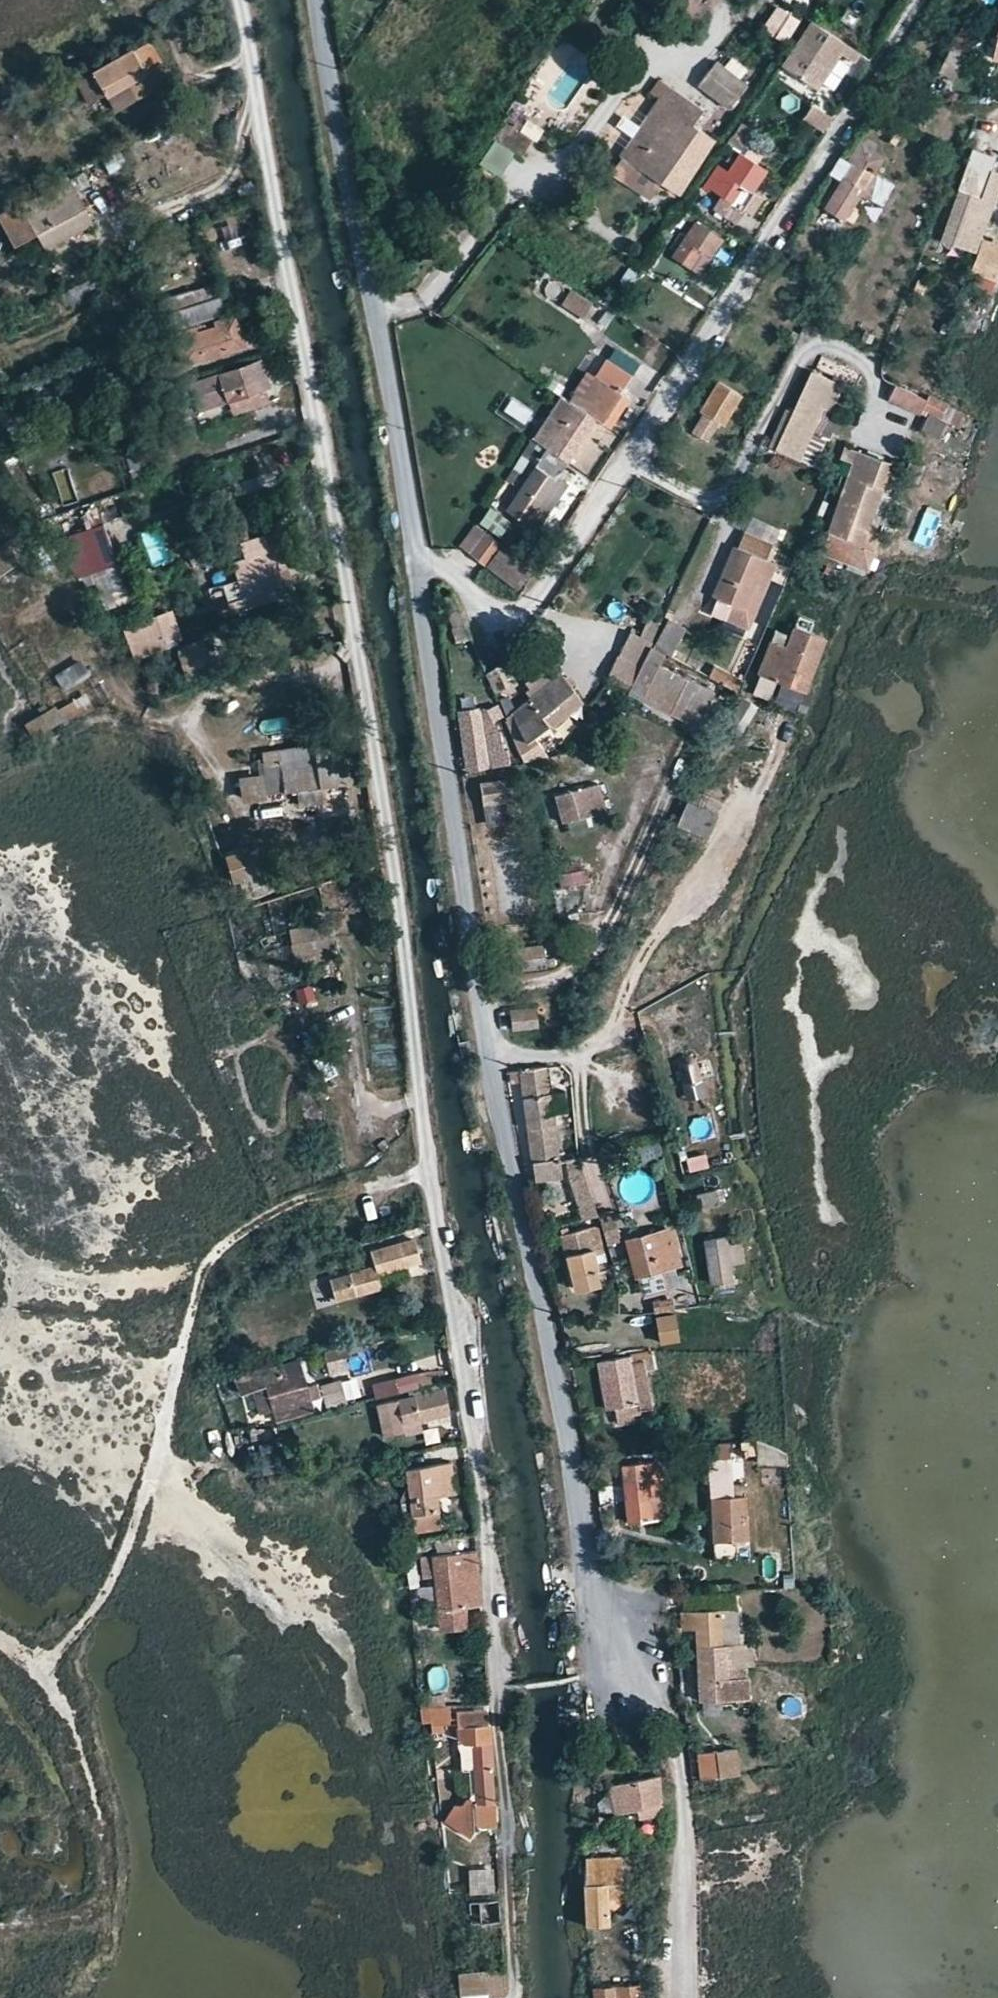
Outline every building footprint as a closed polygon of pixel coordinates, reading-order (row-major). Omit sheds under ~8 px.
[(785,43),(800,21),(779,8),(765,30),(785,43)] [(816,22),(786,67),(820,90),(844,54),(857,62),(863,53),(816,22)] [(989,55),(997,57),(997,30),(989,55)] [(73,83),(86,106),(103,96),(160,67),(149,44),(73,83)] [(954,47),(946,58),(958,65),(965,55),(954,47)] [(718,65),(703,88),(733,107),(748,84),(718,65)] [(160,67),(103,96),(112,112),(168,83),(160,67)] [(660,100),(623,157),(682,195),(719,139),(695,123),(705,108),(666,84),(662,81),(652,95),(660,100)] [(813,105),(796,133),(814,144),(831,116),(813,105)] [(538,144),(520,132),(525,124),(512,116),(496,140),(527,160),(538,144)] [(538,142),(546,129),(529,119),(521,132),(538,142)] [(941,236),(971,246),(997,174),(997,170),(989,167),(993,156),(973,149),(941,236)] [(736,158),(765,177),(770,169),(741,150),(736,158)] [(722,166),(708,186),(734,204),(745,188),(753,194),(754,193),(765,177),(736,158),(728,170),(722,166)] [(846,176),(860,184),(868,170),(856,161),(846,176)] [(843,173),(821,206),(849,223),(860,206),(853,202),(864,186),(860,184),(846,176),(843,173)] [(12,244),(33,234),(81,210),(67,181),(0,214),(0,222),(12,244)] [(745,188),(734,204),(752,216),(763,199),(754,193),(753,194),(745,188)] [(81,210),(33,234),(36,240),(87,217),(81,210)] [(680,256),(704,271),(725,239),(698,221),(686,238),(676,231),(666,246),(680,256)] [(970,269),(995,281),(997,274),(997,244),(982,237),(970,269)] [(595,295),(573,281),(562,298),(584,313),(595,295)] [(173,330),(230,313),(220,282),(164,299),(173,330)] [(232,315),(243,347),(255,342),(244,311),(232,315)] [(172,341),(181,369),(243,347),(232,315),(210,322),(212,328),(172,341)] [(607,354),(576,401),(597,416),(600,418),(605,412),(620,389),(631,371),(607,354)] [(187,384),(193,402),(216,395),(219,403),(225,401),(264,389),(255,362),(187,384)] [(713,378),(696,405),(703,411),(692,428),(705,436),(717,418),(722,422),(739,395),(713,378)] [(927,419),(923,429),(956,442),(968,413),(896,385),(889,404),(927,419)] [(264,389),(225,401),(231,415),(269,403),(264,389)] [(620,389),(605,412),(615,418),(630,396),(620,389)] [(576,401),(564,391),(547,414),(561,422),(576,401)] [(785,405),(776,423),(787,429),(777,446),(794,456),(822,404),(803,394),(794,410),(785,405)] [(511,398),(504,413),(528,425),(535,410),(511,398)] [(561,422),(547,445),(567,460),(597,416),(576,401),(561,422)] [(787,429),(776,423),(767,441),(777,446),(787,429)] [(547,445),(504,506),(534,527),(567,476),(559,470),(567,460),(547,445)] [(47,461),(63,503),(83,495),(68,453),(47,461)] [(848,471),(825,529),(860,543),(883,485),(848,471)] [(491,509),(482,524),(501,535),(510,521),(491,509)] [(282,587),(226,606),(229,614),(295,592),(270,520),(220,538),(224,549),(264,535),(282,587)] [(51,541),(61,557),(85,548),(100,593),(122,586),(102,524),(51,541)] [(149,563),(168,559),(162,526),(142,530),(149,563)] [(771,540),(743,528),(736,543),(731,540),(711,589),(730,596),(744,601),(749,590),(759,595),(774,558),(765,554),(771,540)] [(481,530),(468,551),(480,560),(496,539),(481,530)] [(224,549),(235,581),(219,585),(226,606),(282,587),(264,535),(224,549)] [(496,539),(480,560),(511,583),(525,560),(496,539)] [(946,556),(945,539),(913,541),(914,558),(946,556)] [(16,562),(1,542),(0,543),(0,574),(16,562)] [(183,550),(188,564),(201,561),(198,547),(183,550)] [(744,601),(730,596),(723,614),(747,624),(759,595),(749,590),(744,601)] [(454,637),(466,636),(464,612),(452,613),(454,637)] [(122,628),(132,655),(178,642),(168,613),(122,628)] [(665,614),(653,640),(670,649),(682,621),(665,614)] [(767,637),(756,671),(805,688),(824,634),(790,622),(782,643),(767,637)] [(178,649),(187,675),(207,669),(199,642),(178,649)] [(645,643),(626,685),(697,720),(712,683),(658,659),(662,650),(645,643)] [(55,675),(66,692),(92,676),(81,659),(55,675)] [(712,660),(707,673),(734,688),(740,674),(712,660)] [(612,662),(606,675),(622,684),(628,669),(612,662)] [(498,668),(486,675),(493,689),(505,682),(498,668)] [(511,706),(527,741),(548,722),(544,714),(573,688),(558,671),(511,706)] [(573,688),(544,714),(548,722),(552,726),(583,700),(573,688)] [(733,722),(750,728),(758,705),(740,699),(733,722)] [(456,707),(463,766),(508,761),(507,747),(499,747),(496,725),(492,719),(498,712),(492,704),(483,709),(477,704),(456,707)] [(21,724),(30,740),(47,730),(39,714),(21,724)] [(258,754),(265,794),(346,783),(338,727),(307,732),(309,745),(258,754)] [(478,781),(482,800),(511,794),(507,775),(478,781)] [(557,790),(561,816),(600,809),(596,783),(557,790)] [(705,785),(699,804),(718,809),(724,791),(705,785)] [(689,801),(677,827),(707,841),(719,815),(689,801)] [(221,858),(228,884),(237,883),(242,901),(264,895),(259,876),(245,880),(238,854),(221,858)] [(555,872),(558,889),(584,884),(581,868),(555,872)] [(291,928),(294,962),(324,959),(321,925),(291,928)] [(512,945),(513,966),(540,964),(539,944),(512,945)] [(299,1005),(317,1001),(313,985),(295,989),(299,1005)] [(504,1007),(508,1028),(533,1025),(530,1003),(504,1007)] [(674,1068),(681,1085),(702,1077),(696,1061),(688,1053),(680,1056),(674,1068)] [(518,1071),(535,1181),(564,1177),(547,1067),(518,1071)] [(687,1102),(707,1096),(702,1080),(682,1085),(687,1102)] [(708,1155),(688,1157),(690,1171),(710,1168),(708,1155)] [(570,1176),(583,1220),(597,1216),(584,1172),(570,1176)] [(694,1193),(697,1205),(721,1198),(718,1186),(694,1193)] [(629,1240),(639,1280),(688,1267),(678,1227),(629,1240)] [(560,1237),(574,1294),(603,1287),(588,1229),(560,1237)] [(705,1242),(713,1287),(736,1282),(733,1265),(729,1246),(728,1238),(705,1242)] [(380,1290),(376,1277),(419,1264),(416,1254),(413,1242),(369,1254),(374,1269),(329,1282),(335,1303),(380,1290)] [(747,1263),(743,1244),(729,1246),(733,1265),(747,1263)] [(652,1315),(658,1344),(678,1338),(672,1310),(652,1315)] [(652,1365),(649,1347),(596,1355),(606,1405),(613,1403),(617,1422),(635,1419),(633,1409),(638,1408),(636,1399),(649,1396),(643,1366),(652,1365)] [(302,1393),(294,1367),(262,1377),(274,1416),(306,1406),(302,1393)] [(373,1385),(378,1404),(436,1392),(431,1372),(373,1385)] [(436,1392),(378,1404),(385,1437),(405,1432),(404,1426),(450,1416),(447,1404),(444,1390),(436,1392)] [(247,1449),(255,1477),(280,1469),(272,1441),(247,1449)] [(735,1455),(734,1443),(708,1446),(709,1458),(735,1455)] [(619,1462),(629,1517),(666,1512),(656,1456),(619,1462)] [(403,1469),(411,1532),(436,1529),(432,1494),(448,1491),(447,1483),(444,1465),(403,1469)] [(709,1496),(713,1555),(733,1554),(732,1537),(748,1536),(745,1493),(709,1496)] [(431,1556),(436,1627),(461,1626),(460,1607),(466,1607),(478,1606),(473,1553),(431,1556)] [(695,1625),(696,1642),(723,1642),(727,1663),(738,1663),(743,1663),(742,1640),(736,1641),(733,1605),(682,1609),(683,1626),(695,1625)] [(696,1642),(700,1697),(726,1695),(725,1676),(739,1675),(738,1663),(727,1663),(723,1642),(696,1642)] [(725,1676),(726,1695),(740,1696),(739,1675),(725,1676)] [(428,1691),(428,1705),(444,1704),(442,1691),(428,1691)] [(448,1716),(446,1704),(444,1704),(428,1705),(431,1733),(431,1734),(441,1733),(440,1721),(447,1720),(448,1716)] [(488,1752),(486,1711),(485,1706),(453,1709),(457,1742),(462,1742),(463,1748),(459,1749),(461,1766),(472,1765),(474,1785),(471,1797),(467,1797),(465,1800),(492,1799),(490,1783),(488,1752)] [(699,1751),(701,1776),(737,1771),(734,1745),(699,1751)] [(607,1784),(611,1810),(639,1807),(661,1802),(657,1775),(607,1784)] [(611,1810),(607,1784),(598,1786),(602,1811),(611,1810)] [(492,1799),(465,1800),(451,1823),(469,1835),(473,1824),(484,1823),(493,1822),(492,1799)] [(661,1802),(639,1807),(641,1817),(663,1813),(661,1802)] [(583,1880),(586,1922),(608,1921),(608,1879),(620,1878),(618,1852),(589,1853),(583,1880)] [(470,1894),(496,1893),(495,1866),(469,1867),(470,1894)] [(480,1898),(483,1920),(501,1918),(499,1896),(480,1898)] [(467,1899),(471,1941),(503,1938),(502,1929),(501,1918),(483,1920),(480,1898),(467,1899)] [(489,1994),(507,1992),(504,1969),(460,1974),(463,1997),(489,1997),(489,1994)] [(594,1997),(638,1997),(637,1981),(593,1985),(594,1997)]
